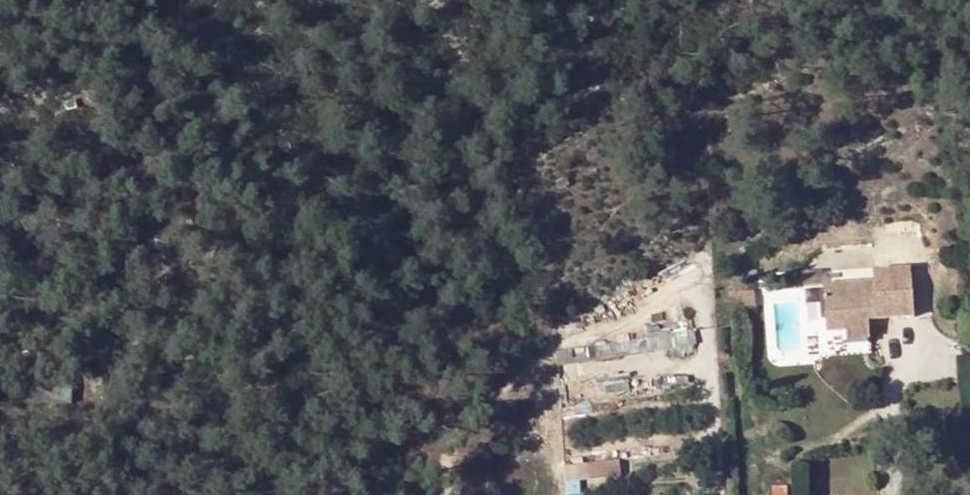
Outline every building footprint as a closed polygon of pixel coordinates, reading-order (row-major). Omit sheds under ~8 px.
[(868,283),(818,287),(822,333),(841,331),(864,328),(862,315),(909,310),(904,263),(866,266),(868,283)] [(864,328),(841,331),(842,339),(865,337),(864,328)] [(568,482),(624,478),(623,461),(567,465),(568,482)]
